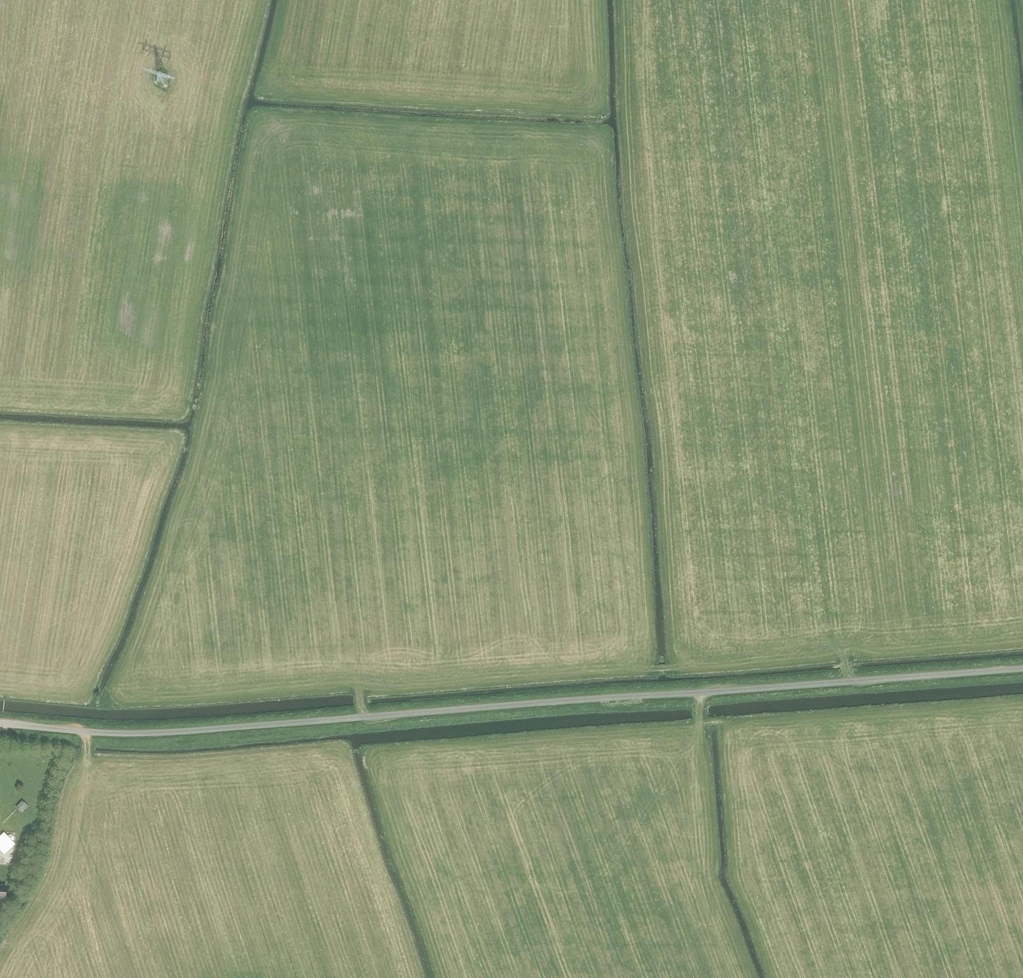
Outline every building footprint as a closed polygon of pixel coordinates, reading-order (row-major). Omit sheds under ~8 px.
[(22,813),(28,807),(22,801),(16,807),(22,813)] [(0,839),(0,849),(6,856),(17,845),(6,833),(0,839)]
